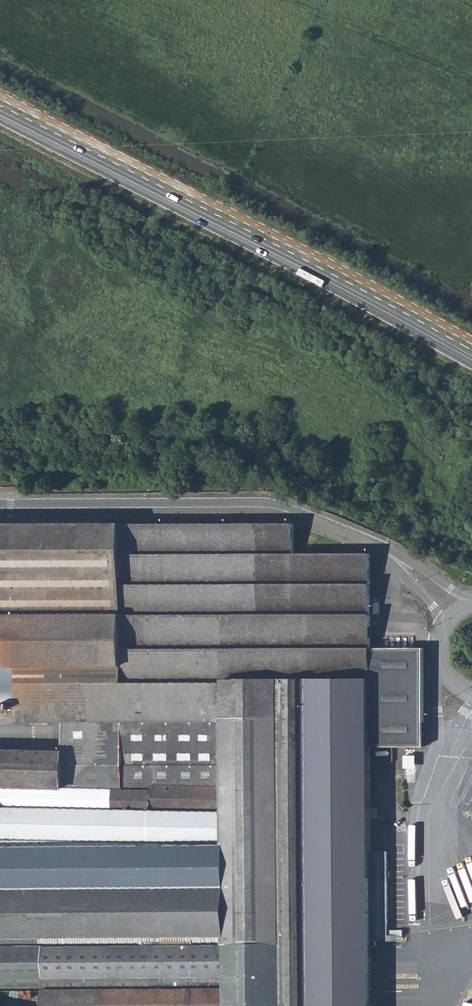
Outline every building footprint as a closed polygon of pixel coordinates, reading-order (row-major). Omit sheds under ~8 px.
[(43,1005),(373,1005),(373,940),(388,940),(388,851),(373,851),(372,819),(382,819),(382,807),(372,806),(372,778),(372,757),(372,745),(425,745),(425,645),(369,646),(370,549),(290,549),(289,519),(0,520),(0,703),(17,703),(17,724),(63,724),(62,751),(0,749),(0,991),(42,991),(43,1005)]
